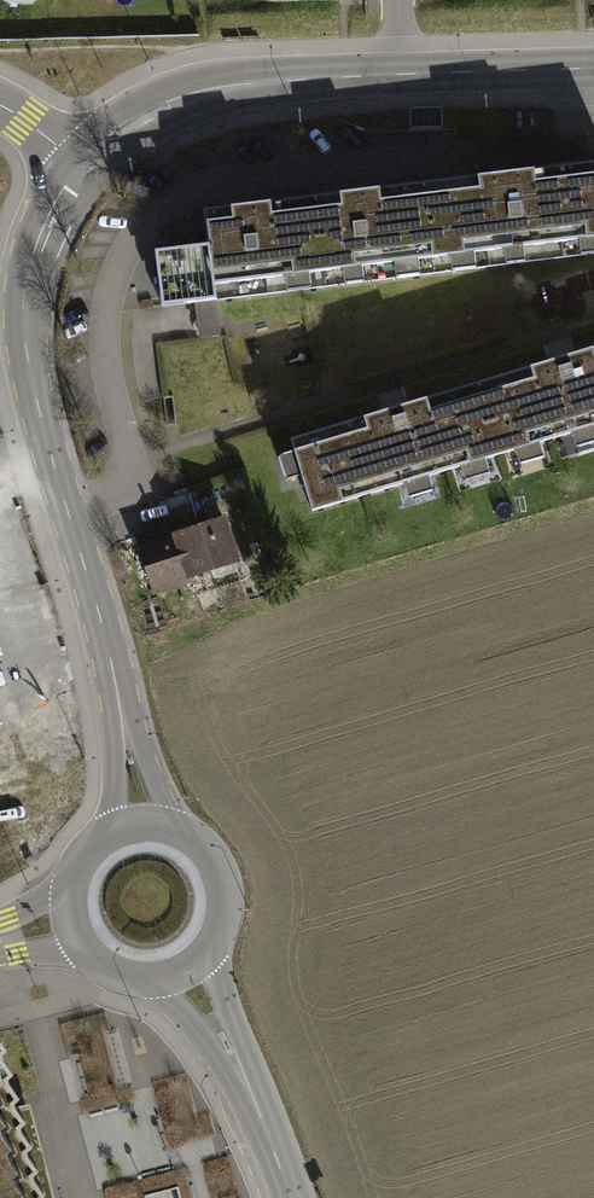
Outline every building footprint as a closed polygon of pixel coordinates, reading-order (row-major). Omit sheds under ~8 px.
[(435,273),(593,253),(593,163),(424,184),(435,273)] [(315,197),(326,286),(435,273),(424,184),(315,197)] [(326,286),(315,197),(205,211),(209,245),(155,251),(161,306),(196,302),(216,300),(326,286)] [(196,302),(198,320),(218,318),(216,300),(196,302)] [(218,318),(198,320),(200,338),(220,336),(218,318)] [(478,383),(499,454),(516,449),(520,460),(543,453),(540,442),(573,432),(576,443),(593,437),(593,348),(478,383)] [(499,454),(478,383),(290,439),(312,511),(405,483),(408,493),(432,486),(429,476),(462,466),(465,476),(489,469),(485,458),(499,454)] [(163,537),(161,528),(138,535),(155,588),(237,561),(223,518),(163,537)] [(44,1193),(34,1179),(32,1174),(38,1169),(28,1156),(26,1150),(32,1145),(21,1131),(20,1125),(25,1121),(15,1107),(14,1102),(19,1097),(9,1084),(7,1078),(13,1073),(2,1059),(1,1054),(7,1050),(0,1041),(0,1197),(39,1197),(44,1193)] [(178,1185),(148,1195),(149,1197),(183,1197),(178,1185)]
